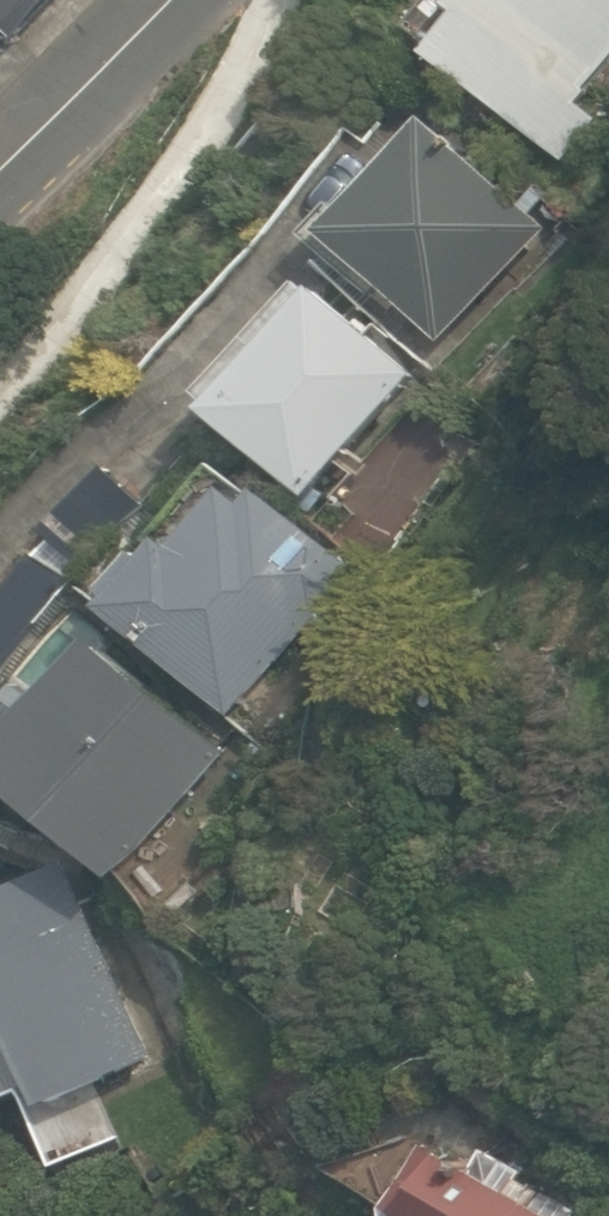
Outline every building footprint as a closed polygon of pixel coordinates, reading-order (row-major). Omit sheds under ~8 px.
[(55,0),(0,0),(0,22),(17,39),(55,0)] [(568,158),(601,118),(580,101),(608,66),(608,0),(464,0),(457,8),(464,13),(433,51),(568,158)] [(332,231),(446,339),(529,252),(538,261),(557,241),(548,232),(551,229),(437,120),(332,231)] [(217,410),(317,499),(428,373),(332,288),(326,295),(313,284),(216,394),(224,402),(217,410)] [(111,609),(236,715),(312,626),(326,638),(333,630),(339,635),(380,586),(266,489),(254,503),(234,486),(185,544),(174,535),(111,609)] [(67,573),(30,547),(0,590),(0,668),(67,573)] [(122,876),(231,749),(102,637),(48,699),(29,682),(0,715),(0,755),(2,756),(0,758),(0,770),(122,876)] [(163,1057),(69,858),(0,891),(0,1006),(49,1110),(163,1057)] [(397,1215),(555,1215),(536,1205),(544,1190),(518,1175),(521,1169),(485,1149),(474,1168),(425,1141),(387,1210),(397,1215)]
